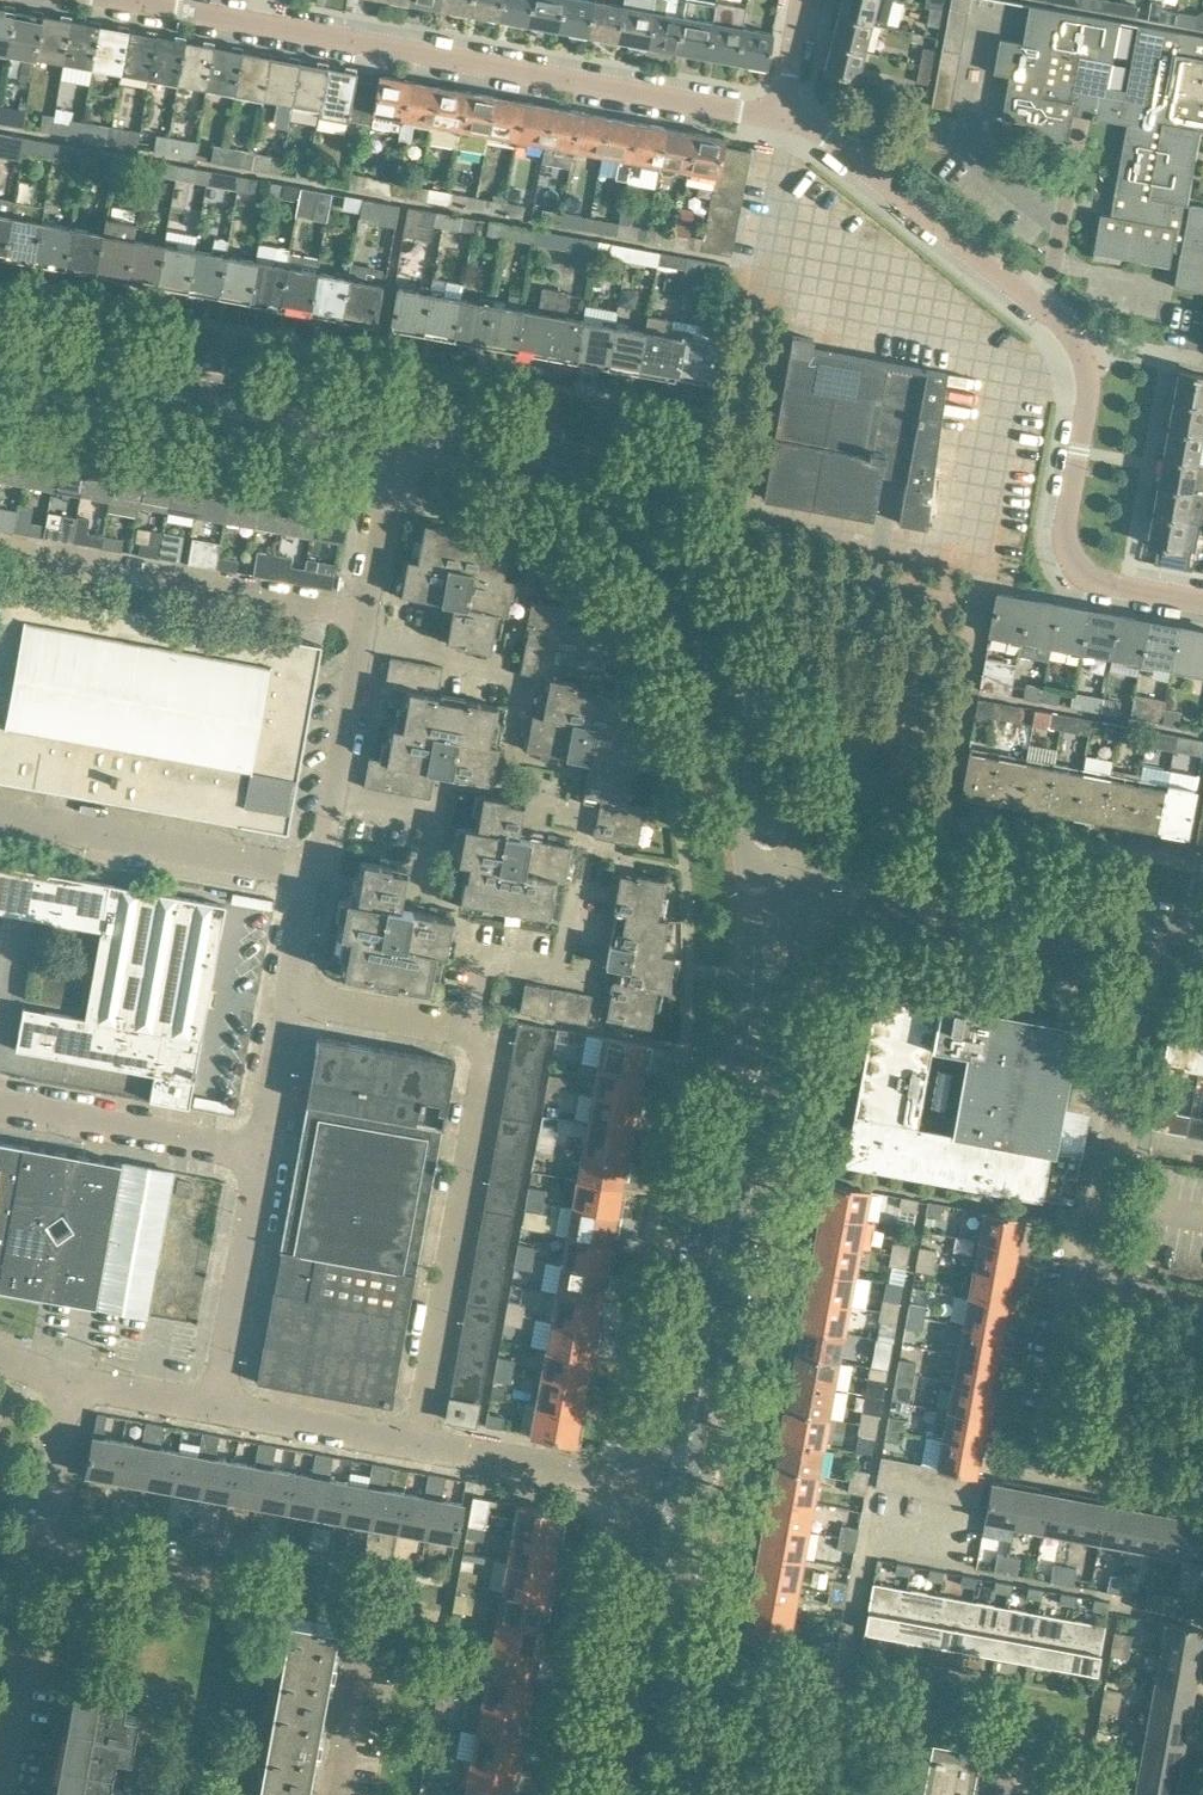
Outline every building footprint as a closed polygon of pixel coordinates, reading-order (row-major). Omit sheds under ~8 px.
[(437,8),(467,13),(469,0),(438,0),(437,8)] [(467,13),(497,19),(500,0),(469,0),(467,13)] [(497,19),(526,24),(530,0),(500,0),(497,19)] [(526,24),(557,30),(562,0),(530,0),(526,24)] [(557,30),(586,35),(592,0),(562,0),(557,30)] [(586,35),(616,40),(622,4),(598,0),(592,0),(586,35)] [(616,40),(646,46),(654,0),(623,0),(622,4),(616,40)] [(646,46),(675,51),(684,0),(654,0),(646,46)] [(675,51),(706,57),(712,21),(716,1),(709,0),(684,0),(675,51)] [(838,15),(870,23),(870,22),(886,26),(892,0),(842,0),(838,15)] [(931,8),(932,7),(937,8),(937,10),(942,12),(944,0),(927,0),(926,7),(931,8)] [(949,7),(968,10),(970,0),(950,0),(949,7)] [(1061,4),(1090,9),(1092,0),(1062,0),(1061,4)] [(1090,9),(1117,14),(1118,8),(1121,9),(1122,3),(1107,0),(1092,0),(1090,9)] [(1117,14),(1136,17),(1138,6),(1122,3),(1121,9),(1118,8),(1117,14)] [(993,72),(1009,75),(1001,117),(1034,123),(1031,139),(1066,145),(1073,110),(1091,114),(1090,119),(1096,120),(1096,118),(1126,124),(1110,215),(1100,213),(1092,252),(1169,265),(1171,249),(1180,251),(1173,286),(1202,291),(1202,206),(1188,203),(1201,131),(1202,131),(1202,37),(1138,25),(1126,91),(1107,87),(1119,21),(1086,15),(1032,5),(1025,42),(999,37),(993,72)] [(13,8),(0,6),(0,50),(6,51),(13,8)] [(939,28),(942,12),(937,10),(937,8),(932,7),(931,8),(928,26),(939,28)] [(42,13),(13,8),(6,51),(23,54),(18,78),(30,80),(34,56),(42,13)] [(1160,10),(1158,21),(1174,24),(1175,19),(1178,20),(1179,14),(1178,14),(1178,13),(1160,10)] [(1174,24),(1193,28),(1202,29),(1202,10),(1192,15),(1178,13),(1178,14),(1179,14),(1178,20),(1175,19),(1174,24)] [(34,56),(63,61),(70,19),(42,13),(34,56)] [(838,15),(831,42),(863,50),(870,23),(838,15)] [(91,66),(99,24),(70,19),(63,61),(91,66)] [(712,21),(706,57),(735,62),(741,27),(712,21)] [(128,29),(99,24),(91,66),(120,72),(128,29)] [(773,32),(741,27),(735,62),(767,68),(773,32)] [(149,77),(156,34),(128,29),(120,72),(149,77)] [(184,39),(156,34),(149,77),(176,82),(184,39)] [(205,87),(213,45),(184,39),(176,82),(205,87)] [(863,50),(831,42),(824,70),(831,72),(856,79),(856,77),(863,50)] [(241,50),(213,45),(205,87),(234,92),(241,50)] [(931,67),(934,50),(922,48),(919,65),(931,67)] [(262,97),(270,55),(241,50),(234,92),(262,97)] [(298,60),(270,55),(262,97),(291,102),(298,60)] [(318,113),(327,65),(298,60),(291,102),(318,107),(317,112),(318,113)] [(357,71),(327,65),(318,113),(359,120),(366,83),(355,81),(357,71)] [(919,65),(916,81),(928,83),(931,67),(919,65)] [(408,80),(380,75),(378,85),(366,83),(359,120),(399,127),(400,121),(408,80)] [(400,121),(399,127),(398,137),(410,139),(413,124),(430,127),(431,121),(438,85),(408,80),(400,121)] [(456,147),(466,91),(438,85),(431,121),(430,127),(427,142),(456,147)] [(487,131),(494,96),(466,91),(456,147),(484,152),(486,137),(487,131)] [(523,101),(494,96),(487,131),(486,137),(515,142),(523,101)] [(545,141),(552,106),(523,101),(515,142),(528,144),(529,138),(545,141)] [(580,111),(552,106),(545,141),(563,144),(562,150),(572,152),(580,111)] [(11,110),(8,126),(21,128),(24,112),(11,110)] [(602,151),(609,117),(580,111),(572,152),(584,154),(585,148),(602,151)] [(36,131),(49,133),(52,117),(39,114),(36,131)] [(637,122),(609,117),(602,151),(619,154),(618,160),(615,177),(627,179),(628,173),(637,122)] [(51,122),(50,133),(78,138),(81,122),(67,120),(67,125),(51,122)] [(110,127),(81,122),(78,138),(107,143),(110,127)] [(659,161),(666,127),(637,122),(628,173),(639,175),(641,164),(658,168),(659,161)] [(110,127),(107,143),(122,146),(135,148),(138,132),(125,130),(110,127)] [(666,127),(659,161),(658,168),(662,175),(672,176),(676,171),(687,173),(695,132),(666,127)] [(20,159),(21,151),(24,136),(0,132),(0,155),(20,159)] [(717,174),(720,160),(722,146),(724,137),(695,132),(687,173),(715,178),(717,174)] [(151,151),(163,153),(166,137),(154,135),(151,151)] [(55,142),(24,136),(21,151),(52,157),(55,142)] [(195,142),(166,137),(163,153),(192,159),(195,142)] [(55,142),(52,157),(71,160),(74,146),(55,142)] [(209,161),(221,164),(224,148),(211,145),(209,161)] [(751,151),(722,146),(720,160),(748,165),(751,151)] [(116,153),(85,148),(83,162),(114,168),(116,153)] [(252,153),(224,148),(221,164),(249,169),(252,153)] [(114,168),(144,173),(146,159),(116,153),(114,168)] [(252,153),(249,169),(279,174),(282,158),(252,153)] [(177,164),(146,159),(144,173),(175,179),(177,164)] [(748,165),(720,160),(717,174),(746,179),(748,165)] [(298,161),(295,177),(307,179),(310,163),(298,161)] [(192,182),(195,168),(177,164),(175,179),(192,182)] [(221,172),(218,187),(236,190),(238,175),(221,172)] [(347,186),(387,193),(390,179),(350,172),(347,186)] [(746,179),(717,174),(715,178),(713,189),(743,194),(746,179)] [(238,175),(236,190),(254,193),(257,179),(238,175)] [(419,184),(390,179),(387,193),(416,199),(419,184)] [(300,186),(269,181),(267,196),(297,201),(300,186)] [(445,204),(447,190),(419,184),(416,199),(445,204)] [(331,192),(300,186),(297,201),(314,203),(311,217),(326,220),(331,192)] [(710,203),(740,209),(743,194),(713,189),(710,203)] [(447,190),(445,204),(463,207),(466,193),(447,190)] [(9,216),(13,197),(0,195),(0,256),(2,256),(9,216)] [(361,197),(346,195),(343,208),(358,211),(361,197)] [(2,256),(33,262),(41,218),(44,203),(13,197),(9,216),(2,256)] [(375,214),(377,200),(361,197),(358,211),(375,214)] [(485,197),(482,210),(502,214),(505,200),(485,197)] [(502,214),(522,218),(525,204),(505,200),(502,214)] [(737,224),(740,209),(710,203),(708,219),(737,224)] [(179,231),(195,234),(201,208),(185,204),(179,231)] [(441,226),(443,212),(407,206),(402,234),(429,239),(432,224),(441,226)] [(542,207),(539,221),(559,224),(561,211),(542,207)] [(561,211),(559,224),(578,228),(580,214),(561,211)] [(443,212),(441,226),(461,230),(463,216),(443,212)] [(103,229),(95,273),(125,279),(126,271),(132,238),(136,219),(106,213),(103,229)] [(63,268),(71,227),(53,224),(54,220),(41,218),(33,262),(63,268)] [(599,218),(597,231),(616,234),(619,221),(599,218)] [(705,233),(735,238),(737,224),(708,219),(705,233)] [(485,234),(501,237),(504,223),(488,220),(485,234)] [(645,239),(647,227),(619,221),(616,234),(645,239)] [(536,229),(504,223),(501,237),(533,243),(536,229)] [(63,268),(95,273),(103,229),(88,226),(88,230),(71,227),(63,268)] [(676,232),(647,227),(645,239),(674,245),(676,232)] [(549,246),(552,232),(536,229),(533,243),(549,246)] [(552,232),(549,246),(564,248),(566,235),(552,232)] [(702,250),(704,237),(676,232),(674,245),(702,250)] [(705,233),(704,237),(702,250),(731,255),(735,238),(705,233)] [(583,238),(566,235),(564,248),(581,252),(583,238)] [(132,238),(126,271),(125,279),(155,284),(163,240),(151,238),(150,242),(132,238)] [(193,249),(185,290),(216,295),(224,251),(226,240),(213,238),(210,252),(193,249)] [(163,240),(155,284),(185,290),(189,271),(193,249),(175,246),(176,243),(163,240)] [(253,271),(248,301),(278,307),(289,249),(289,246),(259,240),(255,260),(253,271)] [(627,246),(611,243),(608,257),(624,259),(627,246)] [(627,246),(624,259),(640,262),(642,249),(627,246)] [(289,249),(278,307),(309,312),(316,272),(319,255),(289,249)] [(224,251),(216,295),(248,301),(255,260),(237,257),(237,254),(224,251)] [(684,273),(727,280),(729,264),(658,252),(656,262),(685,267),(684,273)] [(348,274),(340,318),(372,324),(380,283),(383,267),(350,261),(348,274)] [(334,275),(316,272),(309,312),(340,318),(348,274),(335,271),(334,275)] [(391,327),(423,333),(430,288),(417,286),(417,289),(398,286),(391,327)] [(453,338),(460,297),(443,294),(443,290),(430,288),(423,333),(453,338)] [(539,311),(521,308),(514,350),(544,355),(556,292),(543,289),(540,308),(539,311)] [(576,361),(583,320),(565,316),(565,313),(569,294),(556,292),(544,355),(576,361)] [(478,300),(460,297),(453,338),(483,344),(491,299),(479,297),(478,300)] [(483,344),(514,350),(521,308),(504,305),(504,301),(491,299),(483,344)] [(647,314),(644,330),(636,372),(674,378),(674,377),(708,383),(716,341),(692,337),(693,330),(671,326),(672,318),(647,314)] [(576,361),(605,366),(613,321),(601,319),(600,323),(583,320),(576,361)] [(636,372),(644,330),(626,327),(627,323),(613,321),(605,366),(636,372)] [(906,479),(898,521),(926,527),(946,372),(811,348),(813,338),(792,334),(762,496),(872,517),(880,474),(906,479)] [(1178,370),(1173,399),(1202,405),(1202,375),(1178,370)] [(1202,420),(1202,405),(1173,399),(1168,428),(1201,434),(1202,420)] [(1163,456),(1202,464),(1202,434),(1201,434),(1168,428),(1163,456)] [(24,480),(31,441),(3,436),(0,454),(0,476),(24,480)] [(24,480),(53,485),(60,447),(31,441),(24,480)] [(53,485),(82,491),(89,452),(60,447),(53,485)] [(82,491),(111,496),(118,457),(89,452),(82,491)] [(1202,493),(1202,464),(1163,456),(1157,485),(1202,493)] [(137,513),(139,501),(146,462),(118,457),(111,496),(109,508),(137,513)] [(139,501),(168,506),(175,468),(146,462),(139,501)] [(168,506),(197,511),(204,473),(175,468),(168,506)] [(197,511),(226,517),(233,478),(204,473),(197,511)] [(226,517),(254,522),(261,483),(233,478),(226,517)] [(254,522),(283,527),(291,489),(261,483),(254,522)] [(1152,513),(1195,521),(1201,522),(1202,510),(1202,493),(1157,485),(1152,513)] [(283,527),(312,532),(319,494),(291,489),(283,527)] [(348,499),(319,494),(312,532),(341,538),(348,499)] [(5,529),(9,508),(0,506),(0,528),(5,529)] [(1152,513),(1147,542),(1156,544),(1153,563),(1186,569),(1190,550),(1195,521),(1152,513)] [(59,528),(46,525),(44,536),(73,541),(77,517),(61,514),(59,528)] [(89,519),(77,517),(73,541),(101,547),(103,536),(87,533),(89,519)] [(29,522),(27,533),(44,536),(46,525),(29,522)] [(487,649),(492,650),(499,612),(509,614),(516,578),(502,576),(506,554),(509,555),(513,538),(422,522),(419,539),(422,539),(418,561),(405,558),(398,594),(453,604),(446,642),(466,646),(464,653),(486,657),(487,649)] [(147,544),(140,543),(139,553),(159,557),(163,534),(150,531),(147,544)] [(183,537),(163,534),(159,557),(179,561),(183,537)] [(101,547),(121,550),(122,540),(103,536),(101,547)] [(193,537),(188,562),(216,568),(218,557),(220,542),(193,537)] [(258,551),(254,574),(274,578),(278,554),(258,551)] [(292,557),(278,554),(274,578),(303,583),(307,559),(306,559),(304,568),(290,566),(292,557)] [(216,568),(236,571),(238,561),(218,557),(216,568)] [(307,559),(303,583),(332,588),(334,575),(316,571),(318,561),(307,559)] [(0,596),(0,781),(287,833),(321,645),(2,587),(0,596)] [(1008,638),(1021,640),(1029,598),(997,592),(989,634),(1008,637),(1008,638)] [(605,671),(606,668),(612,633),(613,631),(568,623),(572,604),(569,603),(534,597),(532,596),(524,641),(519,672),(534,674),(540,645),(562,649),(559,662),(576,665),(595,669),(605,671)] [(1058,604),(1029,598),(1021,640),(1019,656),(1048,661),(1051,643),(1058,604)] [(1088,609),(1058,604),(1051,643),(1068,646),(1068,649),(1080,651),(1088,609)] [(1118,615),(1088,609),(1080,651),(1093,654),(1093,651),(1111,654),(1118,615)] [(1149,620),(1118,615),(1111,654),(1127,657),(1127,659),(1141,662),(1149,620)] [(1180,626),(1149,620),(1141,662),(1155,664),(1155,662),(1172,665),(1180,626)] [(1172,665),(1189,668),(1189,669),(1188,673),(1202,675),(1202,630),(1180,626),(1172,665)] [(390,657),(385,686),(398,689),(403,659),(390,657)] [(985,657),(979,689),(1012,695),(1018,664),(985,657)] [(416,662),(403,659),(398,689),(406,690),(411,691),(416,662)] [(430,664),(416,662),(411,691),(424,693),(430,664)] [(443,666),(430,664),(424,693),(437,696),(438,694),(442,671),(443,666)] [(636,698),(637,693),(594,685),(591,685),(573,682),(560,679),(547,677),(544,691),(544,694),(547,694),(543,715),(530,713),(523,749),(541,752),(540,759),(561,763),(562,756),(590,761),(588,774),(580,773),(576,794),(584,795),(582,803),(599,806),(594,836),(624,842),(638,844),(639,845),(647,805),(628,802),(634,768),(631,767),(631,765),(634,749),(637,750),(640,733),(627,731),(631,709),(634,710),(636,698)] [(1026,697),(1041,700),(1043,688),(1028,685),(1026,697)] [(1058,690),(1043,688),(1041,700),(1056,703),(1058,690)] [(437,696),(424,693),(411,691),(406,690),(400,727),(390,725),(387,741),(390,742),(386,760),(395,762),(408,765),(422,767),(435,770),(455,774),(454,781),(475,785),(476,778),(494,781),(500,745),(487,743),(491,721),(494,722),(497,705),(438,694),(437,696)] [(1071,705),(1101,711),(1103,699),(1073,693),(1071,705)] [(1162,722),(1164,712),(1166,702),(1136,696),(1132,716),(1162,722)] [(1008,703),(978,698),(975,713),(1005,719),(1008,703)] [(1119,702),(1103,699),(1101,711),(1117,714),(1119,702)] [(1008,703),(1005,719),(1018,721),(1021,706),(1008,703)] [(1064,714),(1035,708),(1032,724),(1061,729),(1064,714)] [(1180,715),(1164,712),(1162,722),(1178,725),(1180,715)] [(1064,714),(1061,729),(1078,732),(1081,717),(1064,714)] [(1118,739),(1120,724),(1108,722),(1105,737),(1118,739)] [(1133,726),(1120,724),(1118,739),(1130,742),(1133,726)] [(1145,744),(1173,749),(1176,734),(1148,729),(1145,744)] [(1176,734),(1173,749),(1202,755),(1202,750),(1202,739),(1176,734)] [(960,794),(990,800),(999,752),(969,747),(960,794)] [(1026,757),(999,752),(990,800),(1017,805),(1026,757)] [(377,788),(382,759),(372,758),(370,757),(369,757),(364,786),(377,788)] [(1055,762),(1026,757),(1017,805),(1047,810),(1055,762)] [(377,788),(390,791),(395,762),(386,760),(382,759),(377,788)] [(408,765),(395,762),(390,791),(403,793),(408,765)] [(1083,767),(1055,762),(1047,810),(1074,815),(1083,767)] [(403,793),(417,796),(422,767),(408,765),(403,793)] [(435,770),(422,767),(417,796),(430,798),(435,770)] [(1112,772),(1083,767),(1074,815),(1103,821),(1112,772)] [(1139,777),(1112,772),(1103,821),(1131,826),(1139,777)] [(1168,782),(1139,777),(1131,826),(1159,831),(1168,782)] [(1196,787),(1168,782),(1159,831),(1187,836),(1196,787)] [(460,900),(459,901),(470,903),(472,903),(549,917),(555,879),(566,881),(567,875),(570,861),(573,845),(568,845),(569,837),(534,831),(529,834),(529,838),(518,836),(524,801),(519,801),(521,793),(500,789),(499,797),(480,793),(480,796),(474,828),(462,825),(456,861),(466,863),(460,900)] [(1195,848),(1202,849),(1202,817),(1200,817),(1195,848)] [(434,950),(448,953),(454,917),(449,916),(451,909),(412,902),(410,910),(399,908),(407,868),(401,867),(402,860),(381,857),(380,863),(361,860),(357,883),(354,899),(344,897),(343,898),(337,933),(350,935),(347,957),(343,956),(340,972),(340,973),(430,990),(434,972),(430,972),(434,950)] [(149,1100),(189,1107),(226,904),(0,863),(0,912),(102,930),(86,1018),(23,1006),(15,1049),(154,1074),(149,1100)] [(666,879),(639,874),(620,870),(613,910),(615,910),(605,965),(618,967),(616,980),(605,978),(599,1015),(606,1016),(606,1019),(610,1020),(651,1027),(654,1011),(654,1009),(658,989),(669,991),(676,955),(663,953),(669,919),(656,916),(660,895),(663,895),(666,879)] [(519,1011),(536,1014),(547,1016),(552,987),(541,985),(525,982),(524,983),(519,1011)] [(552,987),(547,1016),(560,1019),(565,990),(552,987)] [(875,989),(851,1121),(844,1162),(967,1184),(973,1185),(1000,1190),(1010,1192),(1072,1203),(1073,1197),(1060,1194),(1063,1175),(1077,1177),(1081,1152),(1054,1147),(1051,1164),(1047,1163),(1072,1024),(875,989)] [(565,990),(560,1019),(574,1021),(579,992),(565,990)] [(579,992),(574,1021),(587,1023),(592,994),(579,992)] [(1202,1062),(1202,1023),(1173,1018),(1165,1063),(1202,1069),(1202,1062)] [(518,1021),(515,1036),(545,1042),(548,1026),(518,1021)] [(557,1028),(555,1040),(572,1043),(574,1031),(557,1028)] [(586,1033),(581,1062),(597,1064),(637,1072),(639,1063),(644,1064),(647,1046),(644,1045),(644,1044),(586,1033)] [(318,1036),(279,1249),(324,1257),(318,1298),(273,1290),(257,1381),(392,1406),(455,1060),(318,1036)] [(512,1052),(542,1057),(545,1042),(515,1036),(512,1052)] [(1089,1052),(1077,1050),(1073,1069),(1085,1071),(1089,1052)] [(512,1052),(509,1068),(539,1073),(542,1057),(512,1052)] [(636,1082),(637,1072),(597,1064),(591,1093),(637,1101),(640,1083),(636,1082)] [(509,1068),(506,1083),(536,1089),(539,1073),(509,1068)] [(549,1073),(547,1085),(564,1088),(566,1076),(549,1073)] [(506,1083),(503,1099),(534,1105),(536,1089),(506,1083)] [(562,1100),(564,1088),(547,1085),(545,1097),(562,1100)] [(633,1120),(637,1101),(591,1093),(586,1121),(627,1129),(629,1119),(633,1120)] [(503,1099),(500,1115),(531,1120),(534,1105),(503,1099)] [(1182,1107),(1158,1103),(1153,1129),(1191,1135),(1194,1117),(1180,1115),(1182,1107)] [(500,1115),(498,1131),(528,1136),(531,1120),(500,1115)] [(1202,1138),(1202,1119),(1194,1117),(1191,1135),(1202,1138)] [(625,1139),(627,1129),(586,1121),(581,1150),(627,1158),(630,1140),(625,1139)] [(539,1130),(537,1142),(554,1145),(556,1133),(539,1130)] [(498,1131),(495,1146),(525,1152),(528,1136),(498,1131)] [(12,1216),(25,1145),(0,1140),(0,1281),(12,1216)] [(552,1156),(554,1145),(537,1142),(535,1153),(552,1156)] [(75,1154),(25,1145),(12,1216),(62,1225),(75,1154)] [(495,1146),(492,1162),(522,1167),(525,1152),(495,1146)] [(623,1177),(627,1158),(581,1150),(576,1178),(617,1185),(619,1176),(623,1177)] [(62,1225),(108,1234),(121,1162),(75,1154),(62,1225)] [(492,1162),(489,1178),(519,1183),(522,1167),(492,1162)] [(125,1311),(146,1315),(172,1171),(124,1163),(98,1306),(100,1306),(121,1310),(125,1311)] [(489,1178),(486,1193),(516,1199),(519,1183),(489,1178)] [(615,1195),(617,1185),(576,1178),(571,1206),(616,1215),(620,1196),(615,1195)] [(817,1199),(817,1201),(822,1201),(820,1210),(864,1219),(869,1190),(824,1182),(824,1183),(821,1183),(818,1200),(817,1199)] [(529,1186),(527,1198),(544,1201),(546,1190),(529,1186)] [(486,1193),(483,1209),(514,1215),(516,1199),(486,1193)] [(917,1199),(900,1196),(898,1207),(915,1210),(917,1199)] [(542,1213),(544,1201),(527,1198),(525,1210),(542,1213)] [(927,1201),(924,1212),(941,1215),(943,1204),(927,1201)] [(558,1216),(555,1233),(566,1235),(607,1242),(608,1232),(613,1233),(616,1215),(571,1206),(560,1204),(558,1216)] [(483,1209),(480,1225),(511,1230),(514,1215),(483,1209)] [(814,1220),(810,1238),(859,1247),(864,1219),(820,1210),(818,1221),(814,1220)] [(981,1210),(976,1239),(1016,1246),(1018,1237),(1022,1238),(1025,1220),(1021,1219),(1022,1218),(981,1210)] [(12,1216),(0,1281),(0,1288),(49,1297),(62,1225),(12,1216)] [(95,1305),(108,1234),(62,1225),(49,1297),(95,1305)] [(480,1225),(478,1240),(508,1246),(511,1230),(480,1225)] [(605,1252),(607,1242),(566,1235),(561,1263),(606,1271),(609,1253),(605,1252)] [(810,1238),(807,1257),(811,1258),(810,1267),(854,1275),(859,1247),(810,1238)] [(1015,1257),(1016,1246),(976,1239),(971,1267),(1015,1275),(1018,1257),(1015,1257)] [(478,1240),(475,1256),(505,1262),(508,1246),(478,1240)] [(907,1255),(909,1244),(892,1241),(890,1252),(907,1255)] [(519,1244),(517,1255),(534,1258),(536,1247),(519,1244)] [(935,1249),(918,1246),(916,1257),(933,1260),(935,1249)] [(904,1267),(907,1255),(890,1252),(888,1264),(904,1267)] [(532,1270),(534,1258),(517,1255),(515,1267),(532,1270)] [(475,1256),(472,1272),(502,1277),(505,1262),(475,1256)] [(931,1272),(933,1260),(916,1257),(914,1269),(931,1272)] [(546,1260),(540,1289),(556,1291),(596,1299),(598,1290),(603,1290),(606,1271),(561,1263),(546,1260)] [(803,1276),(800,1295),(849,1304),(854,1275),(810,1267),(808,1277),(803,1276)] [(1011,1294),(1015,1275),(971,1267),(966,1296),(1006,1303),(1008,1294),(1011,1294)] [(472,1272),(469,1288),(499,1293),(502,1277),(472,1272)] [(469,1288),(466,1303),(496,1309),(499,1293),(469,1288)] [(594,1309),(596,1299),(556,1291),(550,1320),(596,1328),(599,1310),(594,1309)] [(800,1295),(797,1313),(801,1314),(799,1324),(843,1332),(849,1304),(800,1295)] [(1004,1313),(1006,1303),(966,1296),(960,1324),(1004,1332),(1008,1313),(1004,1313)] [(896,1312),(899,1301),(882,1298),(880,1309),(896,1312)] [(509,1300),(507,1312),(524,1315),(526,1303),(509,1300)] [(466,1303),(463,1319),(494,1325),(496,1309),(466,1303)] [(925,1306),(908,1303),(906,1314),(923,1317),(925,1306)] [(894,1324),(896,1312),(880,1309),(878,1321),(894,1324)] [(522,1327),(524,1315),(507,1312),(505,1324),(522,1327)] [(921,1329),(923,1317),(906,1314),(904,1326),(921,1329)] [(463,1319),(460,1335),(491,1340),(494,1325),(463,1319)] [(592,1347),(596,1328),(550,1320),(545,1348),(586,1356),(588,1346),(592,1347)] [(793,1333),(790,1351),(838,1360),(843,1332),(799,1324),(798,1333),(793,1333)] [(1001,1351),(1004,1332),(960,1324),(955,1352),(996,1360),(997,1350),(1001,1351)] [(460,1335),(458,1350),(488,1356),(491,1340),(460,1335)] [(584,1365),(586,1356),(545,1348),(540,1377),(585,1385),(589,1366),(584,1365)] [(458,1350),(455,1366),(485,1372),(488,1356),(458,1350)] [(790,1351),(786,1370),(791,1371),(789,1381),(833,1389),(838,1360),(790,1351)] [(994,1369),(996,1360),(955,1352),(950,1381),(994,1389),(998,1370),(994,1369)] [(886,1368),(888,1357),(872,1354),(869,1366),(886,1368)] [(499,1357),(497,1369),(514,1372),(516,1360),(499,1357)] [(915,1362),(898,1359),(896,1371),(913,1374),(915,1362)] [(455,1366),(452,1382),(482,1387),(485,1372),(455,1366)] [(884,1380),(886,1368),(869,1366),(867,1377),(884,1380)] [(512,1384),(514,1372),(497,1369),(495,1381),(512,1384)] [(910,1385),(913,1374),(896,1371),(891,1399),(907,1402),(910,1385)] [(582,1403),(585,1385),(540,1377),(535,1405),(576,1412),(578,1402),(582,1403)] [(783,1389),(779,1408),(828,1417),(833,1389),(789,1381),(787,1390),(783,1389)] [(991,1407),(994,1389),(950,1381),(945,1409),(985,1417),(987,1406),(991,1407)] [(449,1398),(451,1398),(477,1403),(479,1403),(482,1387),(452,1382),(449,1398)] [(447,1418),(474,1423),(477,1403),(451,1398),(447,1418)] [(574,1421),(576,1412),(535,1405),(530,1433),(572,1441),(572,1440),(575,1440),(579,1422),(574,1421)] [(779,1408),(776,1426),(781,1427),(779,1437),(823,1445),(828,1417),(779,1408)] [(984,1425),(985,1417),(945,1409),(940,1438),(984,1446),(987,1426),(984,1425)] [(876,1425),(878,1414),(861,1411),(859,1422),(876,1425)] [(114,1479),(121,1440),(102,1437),(106,1415),(97,1413),(86,1474),(88,1474),(87,1478),(105,1481),(105,1477),(114,1479)] [(487,1425),(504,1428),(506,1417),(489,1413),(487,1425)] [(904,1419),(888,1416),(885,1428),(902,1431),(904,1419)] [(142,1488),(154,1423),(146,1422),(142,1444),(121,1440),(114,1479),(125,1481),(124,1484),(142,1488)] [(874,1437),(876,1425),(859,1422),(857,1434),(874,1437)] [(171,1489),(178,1450),(159,1447),(163,1425),(154,1423),(142,1488),(161,1491),(162,1488),(171,1489)] [(900,1442),(902,1431),(885,1428),(883,1439),(900,1442)] [(178,1450),(171,1489),(181,1491),(181,1495),(199,1498),(211,1434),(202,1432),(200,1445),(180,1441),(178,1450)] [(228,1500),(235,1461),(215,1457),(219,1435),(211,1434),(199,1498),(218,1501),(218,1498),(228,1500)] [(773,1446),(769,1465),(818,1474),(823,1445),(779,1437),(777,1447),(773,1446)] [(980,1463),(984,1446),(940,1438),(935,1466),(939,1467),(954,1470),(968,1472),(975,1473),(977,1463),(980,1463)] [(256,1508),(267,1444),(259,1442),(255,1464),(235,1461),(228,1500),(238,1501),(237,1505),(256,1508)] [(285,1510),(292,1471),(272,1468),(276,1446),(267,1444),(256,1508),(274,1512),(275,1508),(285,1510)] [(313,1518),(324,1454),(316,1453),(312,1475),(292,1471),(285,1510),(295,1512),(294,1515),(313,1518)] [(329,1478),(333,1456),(324,1454),(313,1518),(331,1522),(332,1518),(342,1520),(349,1482),(329,1478)] [(876,1487),(889,1489),(894,1459),(881,1456),(876,1487)] [(889,1489),(904,1492),(909,1462),(894,1459),(889,1489)] [(904,1492),(918,1494),(924,1464),(909,1462),(904,1492)] [(349,1482),(342,1520),(351,1522),(351,1525),(369,1529),(381,1465),(372,1463),(370,1475),(350,1472),(349,1482)] [(918,1494),(933,1497),(939,1467),(935,1466),(924,1464),(918,1494)] [(388,1532),(388,1529),(398,1531),(405,1492),(385,1488),(389,1466),(381,1465),(369,1529),(388,1532)] [(769,1465),(766,1483),(770,1484),(768,1494),(813,1502),(818,1474),(769,1465)] [(933,1497),(948,1500),(954,1470),(939,1467),(933,1497)] [(852,1468),(850,1480),(867,1483),(869,1471),(852,1468)] [(948,1500),(963,1503),(968,1472),(954,1470),(948,1500)] [(963,1503),(978,1505),(983,1475),(975,1473),(968,1472),(963,1503)] [(405,1492),(398,1531),(408,1532),(407,1536),(426,1539),(438,1475),(429,1473),(425,1495),(405,1492)] [(441,1499),(446,1476),(438,1475),(426,1539),(444,1542),(445,1539),(455,1541),(462,1502),(441,1499)] [(865,1494),(866,1485),(867,1483),(850,1480),(848,1491),(865,1494)] [(1014,1525),(1021,1483),(1003,1480),(1002,1483),(992,1482),(985,1519),(1014,1525)] [(1040,1486),(1021,1483),(1014,1525),(1042,1530),(1049,1492),(1040,1490),(1040,1486)] [(1059,1494),(1049,1492),(1042,1530),(1070,1535),(1078,1493),(1059,1490),(1059,1494)] [(1097,1497),(1078,1493),(1070,1535),(1099,1540),(1105,1502),(1096,1500),(1097,1497)] [(762,1503),(759,1521),(808,1530),(813,1502),(768,1494),(767,1503),(762,1503)] [(468,1524),(485,1528),(490,1499),(473,1496),(468,1524)] [(1115,1504),(1105,1502),(1099,1540),(1127,1546),(1134,1504),(1116,1500),(1115,1504)] [(562,1512),(517,1504),(512,1532),(561,1541),(564,1523),(560,1522),(562,1512)] [(1153,1507),(1134,1504),(1127,1546),(1155,1551),(1162,1512),(1152,1511),(1153,1507)] [(1171,1514),(1162,1512),(1155,1551),(1184,1556),(1191,1514),(1172,1510),(1171,1514)] [(1191,1514),(1184,1556),(1202,1560),(1202,1516),(1191,1514)] [(759,1521),(756,1540),(760,1541),(758,1551),(803,1559),(808,1530),(759,1521)] [(468,1524),(466,1536),(483,1539),(485,1528),(468,1524)] [(842,1525),(840,1536),(856,1539),(858,1528),(842,1525)] [(557,1560),(561,1541),(512,1532),(507,1561),(551,1569),(553,1560),(557,1560)] [(837,1548),(854,1551),(856,1539),(840,1536),(837,1548)] [(752,1559),(749,1578),(798,1587),(803,1559),(758,1551),(757,1560),(752,1559)] [(1005,1571),(1008,1555),(997,1553),(994,1569),(1005,1571)] [(1020,1557),(1008,1555),(1005,1571),(1016,1574),(1020,1557)] [(551,1569),(507,1561),(501,1589),(551,1598),(554,1580),(550,1579),(551,1569)] [(909,1576),(911,1565),(894,1562),(892,1573),(909,1576)] [(1062,1582),(1065,1565),(1053,1563),(1050,1580),(1062,1582)] [(1076,1568),(1065,1565),(1062,1582),(1073,1584),(1076,1568)] [(942,1582),(944,1571),(928,1568),(926,1579),(942,1582)] [(477,1573),(460,1569),(457,1581),(474,1584),(477,1573)] [(975,1588),(977,1577),(961,1574),(959,1585),(975,1588)] [(1118,1593),(1121,1576),(1110,1574),(1107,1591),(1118,1593)] [(1133,1578),(1121,1576),(1118,1593),(1130,1595),(1133,1578)] [(749,1578),(745,1596),(750,1597),(748,1607),(792,1615),(798,1587),(749,1578)] [(1008,1594),(1010,1583),(994,1580),(992,1591),(1008,1594)] [(472,1595),(474,1584),(457,1581),(455,1592),(472,1595)] [(846,1596),(848,1584),(831,1581),(829,1593),(846,1596)] [(864,1630),(898,1636),(906,1588),(873,1582),(864,1630)] [(1042,1600),(1044,1589),(1027,1586),(1025,1597),(1042,1600)] [(898,1636),(931,1642),(940,1594),(906,1588),(898,1636)] [(547,1617),(551,1598),(501,1589),(496,1617),(541,1626),(543,1616),(547,1617)] [(1075,1606),(1077,1595),(1061,1592),(1059,1603),(1075,1606)] [(846,1596),(829,1593),(827,1604),(844,1607),(846,1596)] [(931,1642),(964,1648),(973,1601),(940,1594),(931,1642)] [(1164,1595),(1161,1612),(1173,1614),(1176,1597),(1164,1595)] [(1187,1599),(1176,1597),(1173,1614),(1184,1616),(1187,1599)] [(1109,1601),(1093,1598),(1091,1609),(1107,1612),(1109,1601)] [(964,1648),(997,1654),(1006,1607),(973,1601),(964,1648)] [(742,1617),(739,1633),(742,1634),(742,1635),(767,1640),(780,1643),(787,1644),(792,1615),(748,1607),(746,1616),(742,1616),(741,1617),(742,1617)] [(997,1654),(1031,1660),(1039,1613),(1006,1607),(997,1654)] [(1031,1660),(1064,1666),(1073,1619),(1039,1613),(1031,1660)] [(330,1657),(336,1626),(336,1625),(286,1616),(286,1617),(291,1618),(278,1693),(322,1702),(328,1671),(332,1672),(332,1670),(328,1670),(330,1658),(334,1659),(334,1658),(330,1657)] [(541,1626),(496,1617),(491,1646),(540,1655),(544,1636),(539,1635),(541,1626)] [(1096,1672),(1105,1625),(1073,1619),(1064,1666),(1095,1672),(1096,1672)] [(1160,1650),(1202,1658),(1202,1652),(1202,1639),(1201,1639),(1202,1630),(1202,1629),(1165,1622),(1160,1650)] [(466,1629),(449,1626),(447,1638),(464,1641),(466,1629)] [(1112,1643),(1129,1646),(1131,1634),(1114,1631),(1112,1643)] [(462,1652),(464,1641),(447,1638),(445,1649),(462,1652)] [(819,1650),(836,1653),(838,1641),(821,1638),(819,1650)] [(1112,1643),(1110,1654),(1127,1657),(1129,1646),(1112,1643)] [(537,1673),(540,1655),(491,1646),(486,1674),(531,1682),(533,1672),(537,1673)] [(1160,1650),(1155,1679),(1193,1686),(1194,1676),(1198,1677),(1202,1658),(1160,1650)] [(469,1671),(464,1699),(481,1703),(530,1711),(533,1693),(529,1692),(531,1682),(486,1674),(471,1671),(469,1671)] [(1155,1679),(1150,1707),(1192,1715),(1195,1697),(1191,1696),(1193,1686),(1155,1679)] [(126,1769),(140,1693),(126,1691),(80,1682),(80,1683),(72,1682),(59,1757),(126,1769)] [(456,1686),(439,1683),(437,1695),(454,1698),(456,1686)] [(1104,1688),(1102,1699),(1119,1702),(1121,1691),(1104,1688)] [(317,1733),(322,1702),(278,1693),(264,1770),(309,1778),(314,1747),(318,1747),(318,1746),(314,1745),(316,1734),(320,1735),(321,1734),(317,1733)] [(452,1709),(454,1698),(437,1695),(435,1706),(452,1709)] [(1102,1699),(1100,1711),(1117,1714),(1119,1702),(1102,1699)] [(526,1730),(530,1711),(481,1703),(476,1731),(521,1739),(522,1730),(526,1730)] [(1150,1707),(1144,1735),(1182,1742),(1184,1733),(1188,1734),(1192,1715),(1150,1707)] [(521,1739),(476,1731),(471,1759),(520,1768),(523,1750),(519,1749),(521,1739)] [(971,1774),(977,1742),(927,1733),(927,1734),(932,1735),(921,1794),(967,1794),(969,1787),(972,1788),(973,1787),(969,1786),(971,1775),(975,1776),(975,1774),(971,1774)] [(1144,1735),(1139,1764),(1181,1771),(1185,1753),(1180,1752),(1182,1742),(1144,1735)] [(446,1743),(429,1740),(426,1751),(443,1754),(446,1743)] [(1092,1756),(1109,1759),(1111,1747),(1094,1744),(1092,1756)] [(441,1766),(443,1754),(426,1751),(424,1763),(441,1766)] [(1092,1756),(1090,1767),(1107,1770),(1109,1759),(1092,1756)] [(126,1769),(59,1757),(52,1794),(122,1794),(126,1769)] [(520,1768),(471,1759),(465,1788),(506,1794),(511,1794),(512,1786),(516,1787),(520,1768)] [(1134,1792),(1149,1794),(1173,1794),(1174,1789),(1178,1790),(1181,1771),(1139,1764),(1134,1792)] [(264,1770),(259,1794),(306,1794),(309,1778),(264,1770)]
